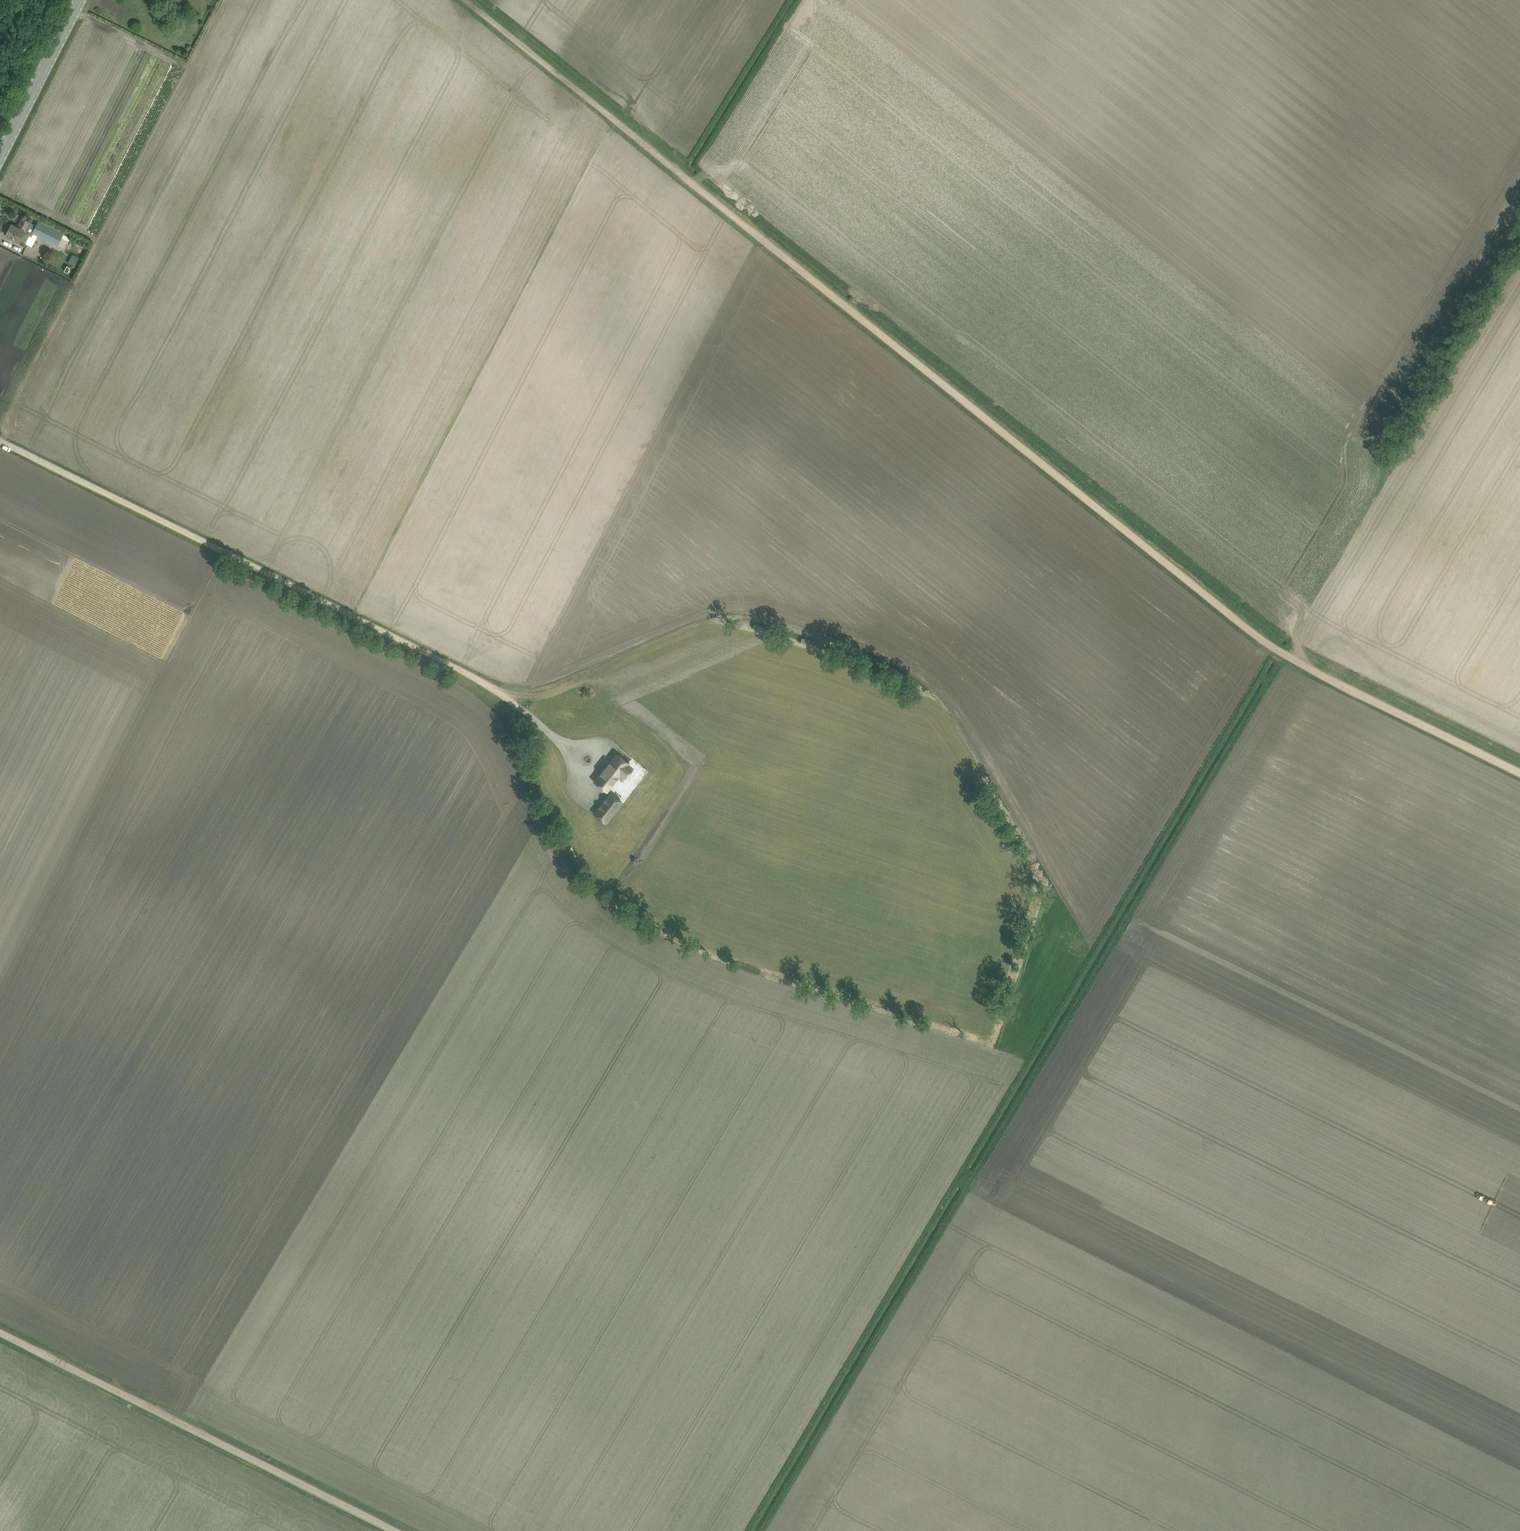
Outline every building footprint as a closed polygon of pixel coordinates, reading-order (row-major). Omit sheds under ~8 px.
[(8,232),(22,240),(26,242),(30,235),(32,237),(34,234),(58,246),(61,240),(66,242),(70,235),(40,220),(37,225),(23,218),(18,227),(12,224),(8,232)] [(72,255),(68,263),(76,266),(79,258),(72,255)] [(629,763),(617,754),(595,781),(607,790),(621,773),(625,777),(632,768),(628,764),(629,763)] [(606,822),(622,802),(611,793),(595,813),(606,822)]
